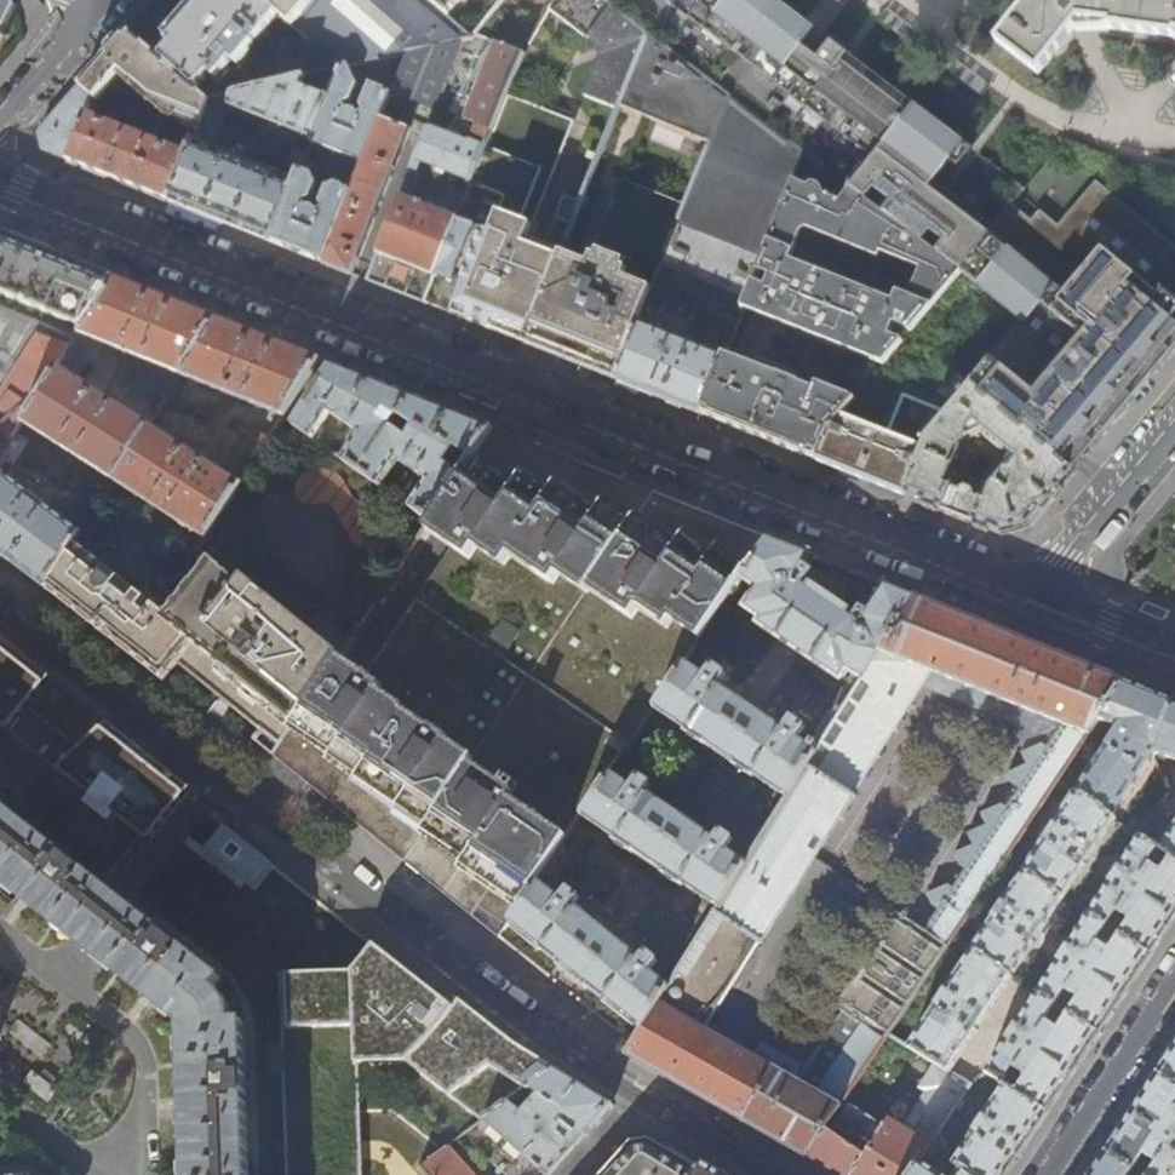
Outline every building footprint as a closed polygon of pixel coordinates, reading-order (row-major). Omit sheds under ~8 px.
[(17,7),(1,0),(0,0),(0,44),(17,7)] [(281,16),(263,0),(211,0),(160,59),(196,91),(210,77),(219,85),(226,78),(221,74),(234,60),(238,64),(258,41),(265,48),(274,39),(266,32),(281,16)] [(281,16),(341,69),(353,66),(407,52),(464,38),(473,36),(448,14),(432,0),(263,0),(281,16)] [(448,14),(460,0),(432,0),(448,14)] [(476,32),(524,52),(538,18),(551,0),(501,0),(476,32)] [(648,38),(600,0),(552,0),(547,8),(597,45),(599,54),(583,95),(619,110),(620,107),(648,38)] [(648,38),(727,100),(802,159),(803,158),(960,274),(980,249),(662,0),(600,0),(648,38)] [(1074,474),(1174,352),(1174,289),(1153,271),(1142,285),(1131,277),(1155,247),(1087,193),(1048,239),(1012,209),(1021,191),(969,151),(851,61),(830,45),(811,72),(795,61),(814,34),(803,25),(771,0),(662,0),(980,249),(960,274),(1022,324),(971,387),(1074,474)] [(1003,42),(1044,72),(1068,41),(1079,27),(1073,22),(1079,14),(1090,15),(1089,20),(1109,23),(1115,23),(1115,26),(1174,34),(1174,0),(1034,0),(1003,42)] [(105,57),(80,86),(97,101),(118,78),(166,120),(197,132),(208,102),(196,91),(160,59),(128,31),(105,57)] [(464,38),(407,52),(392,91),(391,92),(436,109),(464,38)] [(711,142),(727,100),(648,38),(620,107),(711,142)] [(359,83),(353,66),(341,69),(313,140),(312,144),(362,164),(381,117),(391,92),(392,91),(373,84),(364,104),(367,111),(361,113),(358,109),(355,108),(352,107),(348,107),(346,102),(353,99),(359,83)] [(341,69),(208,102),(197,132),(195,137),(188,155),(170,202),(233,227),(237,228),(273,243),(297,182),(213,149),(230,108),(313,140),(341,69)] [(90,116),(97,101),(80,86),(72,95),(39,133),(44,151),(51,154),(67,161),(88,115),(90,116)] [(559,259),(562,253),(526,239),(573,121),(507,94),(486,149),(472,184),(457,221),(424,303),(463,319),(477,325),(525,344),(559,259)] [(693,411),(702,415),(720,370),(726,355),(649,325),(654,312),(660,315),(665,302),(736,330),(744,309),(802,159),(727,100),(711,142),(687,204),(638,326),(634,336),(617,381),(619,381),(628,385),(654,395),(656,396),(660,398),(682,407),(693,411)] [(135,134),(90,116),(88,115),(67,161),(115,180),(119,181),(170,202),(188,155),(135,134)] [(351,274),(409,128),(381,117),(362,164),(354,184),(358,185),(357,199),(350,196),(338,224),(323,263),(330,266),(351,274)] [(428,128),(368,281),(420,302),(424,303),(457,221),(446,217),(448,212),(436,207),(433,212),(411,203),(414,201),(427,171),(426,166),(457,178),(452,188),(459,190),(463,180),(472,184),(486,149),(471,143),(470,146),(428,128)] [(287,167),(301,172),(306,160),(307,156),(294,150),(287,167)] [(908,335),(960,274),(803,158),(802,159),(744,309),(883,365),(900,346),(886,341),(891,328),(908,335)] [(306,160),(301,172),(297,182),(273,243),(277,245),(283,247),(319,261),(323,263),(338,224),(350,196),(351,192),(338,186),(330,190),(323,206),(325,211),(319,214),(317,211),(315,210),(312,209),(308,209),(306,204),(312,202),(318,185),(315,177),(319,165),(306,160)] [(595,372),(617,381),(634,336),(638,326),(687,204),(621,178),(586,269),(559,259),(525,344),(547,352),(560,358),(568,361),(571,362),(576,364),(595,372)] [(572,226),(582,203),(562,195),(553,218),(572,226)] [(78,326),(70,337),(77,340),(117,278),(43,248),(0,231),(0,293),(78,326)] [(117,278),(77,340),(11,441),(0,459),(0,472),(6,462),(12,466),(27,442),(22,438),(28,427),(114,482),(151,425),(65,371),(71,361),(77,364),(85,350),(80,347),(86,336),(142,360),(132,385),(167,399),(182,376),(219,319),(165,297),(117,278)] [(77,340),(70,337),(0,308),(0,432),(11,441),(77,340)] [(268,339),(219,319),(182,376),(283,417),(320,359),(268,339)] [(720,370),(702,415),(726,424),(749,433),(790,450),(816,460),(828,430),(839,416),(855,398),(820,384),(817,390),(796,382),(804,359),(794,355),(785,378),(726,355),(720,370)] [(363,473),(413,397),(369,379),(333,364),(295,425),(313,438),(329,413),(359,434),(343,459),(363,473)] [(652,401),(654,395),(628,385),(619,381),(616,387),(652,401)] [(1074,474),(971,387),(931,437),(925,451),(906,496),(955,516),(1001,534),(1030,526),(1050,503),(1074,474)] [(449,411),(413,397),(363,473),(381,486),(397,460),(427,481),(411,507),(430,521),(492,428),(475,421),(449,411)] [(925,451),(839,416),(828,430),(816,460),(851,474),(906,496),(925,451)] [(241,483),(151,425),(114,482),(205,540),(241,483)] [(519,439),(492,428),(430,521),(425,529),(452,548),(370,677),(340,656),(339,657),(273,755),(296,774),(369,833),(447,895),(473,916),(481,905),(508,926),(510,923),(537,884),(576,827),(612,773),(656,708),(687,662),(691,656),(743,578),(770,539),(745,529),(732,524),(704,513),(658,495),(613,476),(563,456),(532,444),(519,439)] [(241,444),(261,453),(270,438),(247,431),(241,444)] [(11,441),(0,432),(0,459),(11,441)] [(283,475),(297,485),(306,473),(312,479),(320,469),(303,457),(297,464),(288,456),(279,468),(285,472),(283,475)] [(45,590),(74,545),(81,534),(0,472),(0,555),(45,590)] [(76,515),(88,522),(108,492),(96,484),(76,515)] [(793,548),(770,539),(743,578),(759,589),(746,609),(762,619),(759,624),(842,679),(849,670),(861,680),(913,597),(888,587),(865,618),(865,624),(864,626),(859,627),(854,624),(854,618),(845,612),(846,610),(826,596),(810,585),(808,588),(801,583),(796,584),(791,581),(790,576),(792,572),(797,571),(809,555),(793,548)] [(167,616),(74,545),(45,590),(82,619),(117,645),(132,657),(164,682),(178,666),(224,701),(260,730),(253,740),(273,755),(339,657),(340,656),(342,652),(245,577),(241,582),(211,559),(167,616)] [(887,1036),(948,945),(1084,740),(1124,681),(1060,656),(913,597),(861,680),(817,750),(788,797),(768,829),(746,863),(714,915),(669,985),(643,1028),(626,1054),(773,1137),(807,1157),(827,1126),(887,1036)] [(8,732),(46,685),(0,650),(0,725),(8,732)] [(817,750),(687,662),(656,708),(688,729),(686,733),(706,745),(708,741),(737,760),(735,765),(753,778),(756,775),(788,797),(817,750)] [(1168,699),(1124,681),(1084,740),(1104,752),(1077,794),(1112,818),(1157,752),(1174,759),(1174,702),(1168,699)] [(103,730),(61,770),(150,837),(184,796),(103,730)] [(576,827),(714,915),(746,863),(714,841),(715,839),(648,795),(647,795),(612,773),(576,827)] [(1116,821),(1112,818),(1077,794),(1024,873),(1064,899),(1116,821)] [(0,798),(0,882),(62,931),(101,880),(0,798)] [(1171,834),(1146,818),(1136,834),(1142,837),(1174,860),(1174,827),(1171,834)] [(1174,916),(1174,860),(1142,837),(1090,916),(1149,955),(1174,918),(1174,916)] [(1013,978),(1064,899),(1024,873),(974,952),(1013,978)] [(87,951),(107,966),(145,916),(127,902),(101,880),(62,931),(87,951)] [(669,985),(537,884),(510,923),(575,975),(643,1028),(669,985)] [(243,1022),(232,1023),(232,1019),(231,1014),(230,1009),(226,1000),(223,995),(219,991),(215,987),(223,979),(145,916),(107,966),(147,998),(183,1025),(185,1085),(187,1174),(248,1174),(243,1022)] [(1122,997),(1149,955),(1090,916),(1039,995),(1098,1034),(1122,997)] [(279,974),(285,1031),(290,1174),(362,1174),(360,1063),(409,1063),(451,1099),(490,1073),(526,1090),(550,1072),(554,1068),(528,1053),(462,1001),(456,1006),(377,944),(354,972),(279,974)] [(951,1073),(1013,978),(974,952),(910,1049),(951,1073)] [(1098,1034),(1039,995),(987,1073),(1006,1085),(955,1164),(971,1174),(1005,1174),(1019,1153),(1071,1074),(1098,1034)] [(51,1049),(18,1023),(10,1033),(43,1059),(51,1049)] [(96,1044),(71,1024),(62,1036),(87,1056),(96,1044)] [(1132,1113),(1106,1152),(1135,1171),(1145,1156),(1156,1164),(1149,1174),(1174,1174),(1174,1048),(1132,1113)] [(917,1110),(902,1100),(882,1130),(875,1126),(879,1120),(852,1104),(837,1125),(849,1133),(846,1139),(827,1126),(807,1157),(825,1167),(839,1174),(910,1174),(929,1146),(939,1133),(943,1127),(972,1086),(951,1073),(935,1064),(921,1089),(926,1094),(917,1110)] [(545,1174),(551,1174),(591,1129),(613,1104),(578,1083),(554,1068),(550,1072),(526,1090),(528,1092),(530,1091),(537,1097),(521,1115),(507,1103),(483,1121),(545,1174)] [(25,1082),(50,1102),(59,1091),(34,1071),(25,1082)] [(701,1169),(671,1152),(652,1140),(636,1142),(621,1158),(605,1174),(696,1174),(701,1169)] [(929,1146),(910,1174),(940,1174),(927,1166),(936,1151),(929,1146)] [(446,1148),(419,1168),(426,1174),(472,1174),(446,1148)] [(1135,1171),(1106,1152),(1091,1174),(1141,1174),(1135,1171)] [(707,1162),(701,1169),(696,1174),(727,1174),(707,1162)] [(955,1164),(954,1163),(948,1172),(952,1174),(971,1174),(955,1164)]
